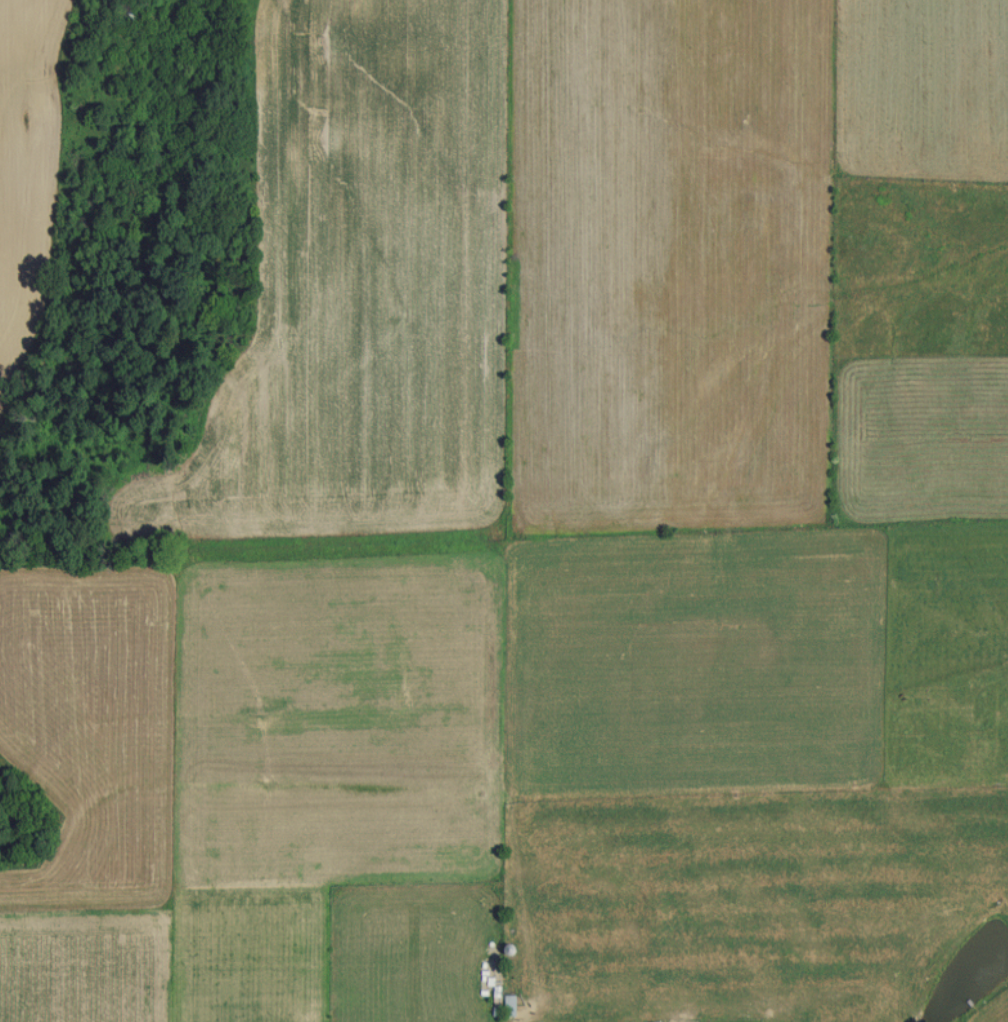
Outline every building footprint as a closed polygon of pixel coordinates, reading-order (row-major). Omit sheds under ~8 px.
[(132,20),(146,4),(140,0),(135,0),(124,13),(132,20)] [(502,1016),(512,1016),(512,995),(502,995),(502,1016)]
